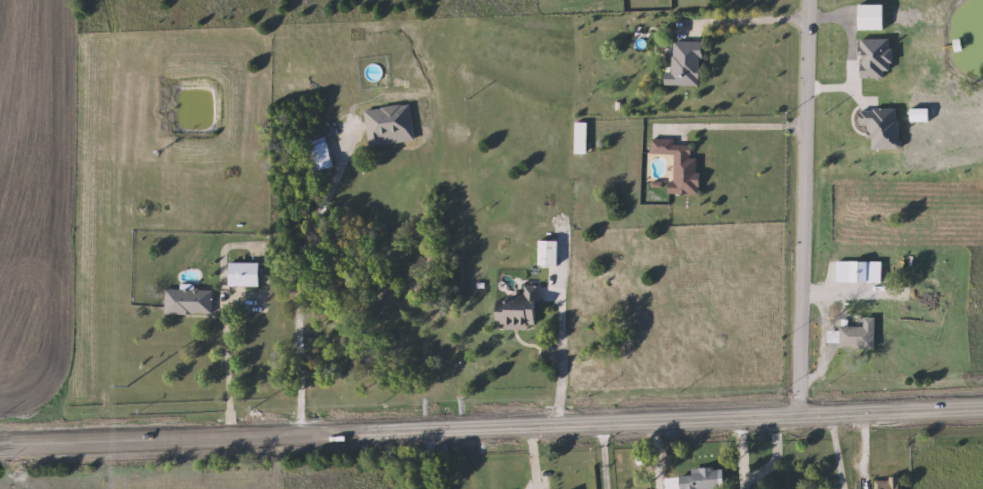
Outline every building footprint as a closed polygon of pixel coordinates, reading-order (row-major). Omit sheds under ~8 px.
[(703,42),(703,86),(667,86),(667,73),(673,73),(674,42),(703,42)] [(416,142),(370,147),(366,110),(411,105),(416,142)] [(588,123),(588,154),(576,154),(576,123),(588,123)] [(315,172),(307,141),(327,137),(334,168),(315,172)] [(673,194),(675,155),(652,154),(652,139),(677,140),(677,145),(693,146),(692,159),(702,160),(700,195),(673,194)] [(560,267),(541,267),(541,241),(560,241),(560,267)] [(261,263),(261,287),(231,287),(231,263),(261,263)] [(541,287),(539,326),(529,326),(529,329),(497,328),(498,297),(525,298),(526,287),(541,287)] [(214,289),(214,315),(166,315),(166,289),(214,289)] [(876,349),(842,349),(842,328),(865,328),(865,318),(876,318),(876,349)] [(839,345),(828,344),(830,331),(841,332),(839,345)] [(725,468),(726,488),(682,488),(681,476),(693,475),(693,469),(725,468)] [(905,478),(905,488),(876,488),(876,478),(905,478)]
